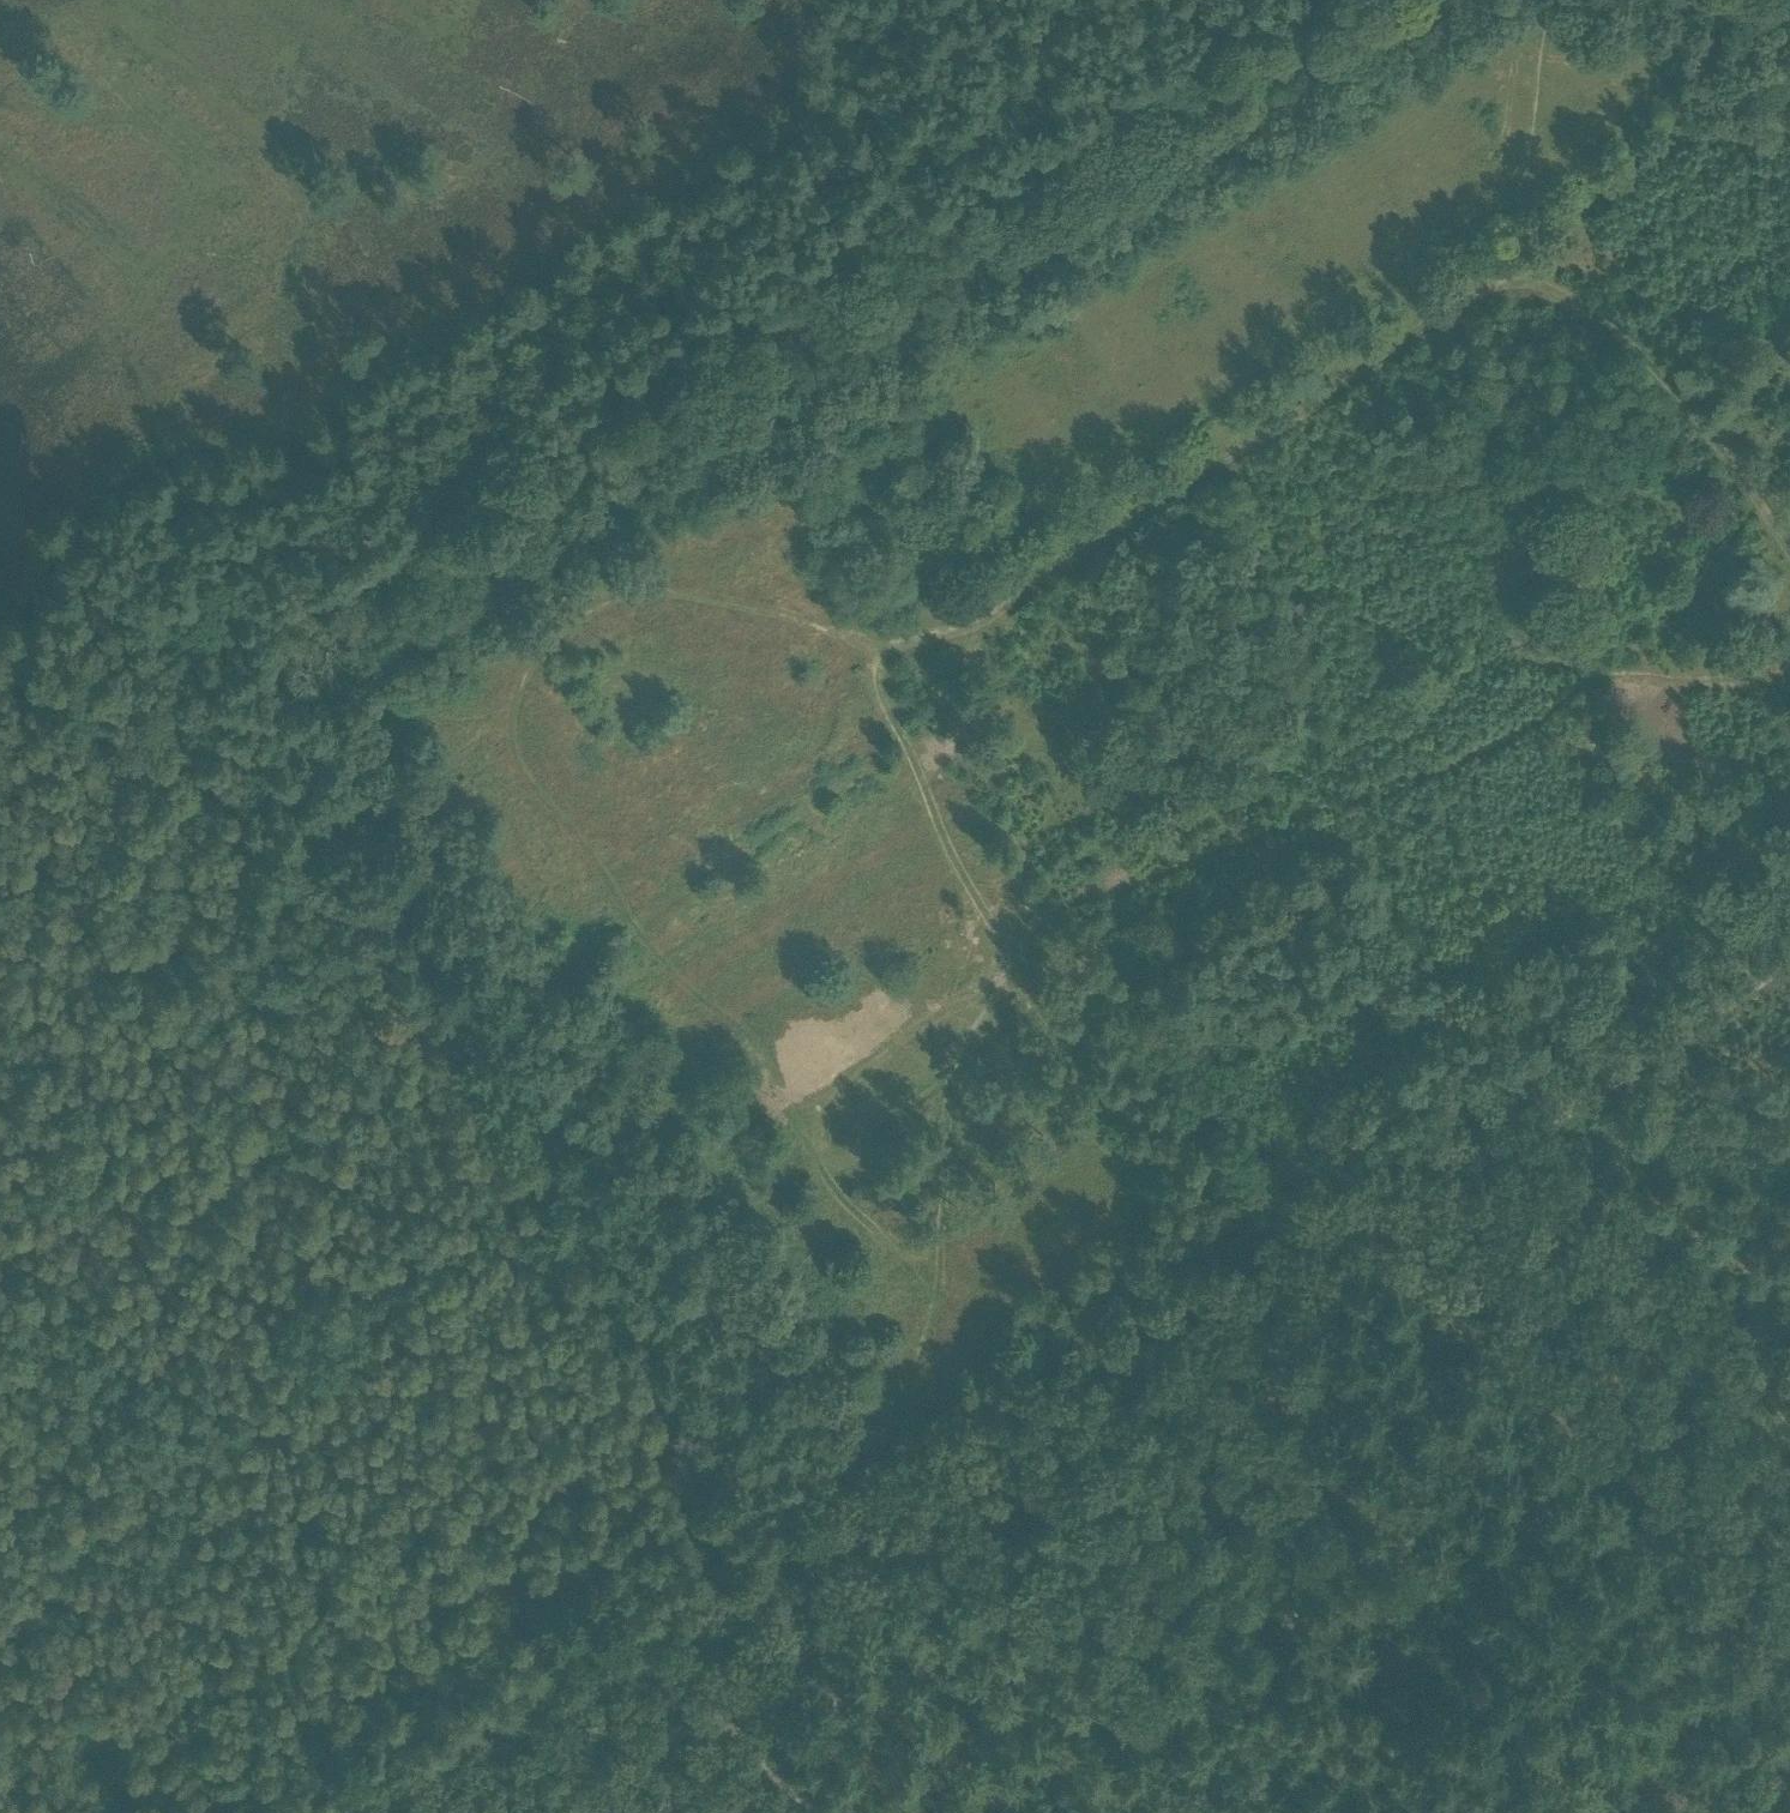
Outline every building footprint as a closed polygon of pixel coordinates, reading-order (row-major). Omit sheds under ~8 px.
[(1307,599),(1294,603),(1298,613),(1310,609),(1307,599)]
